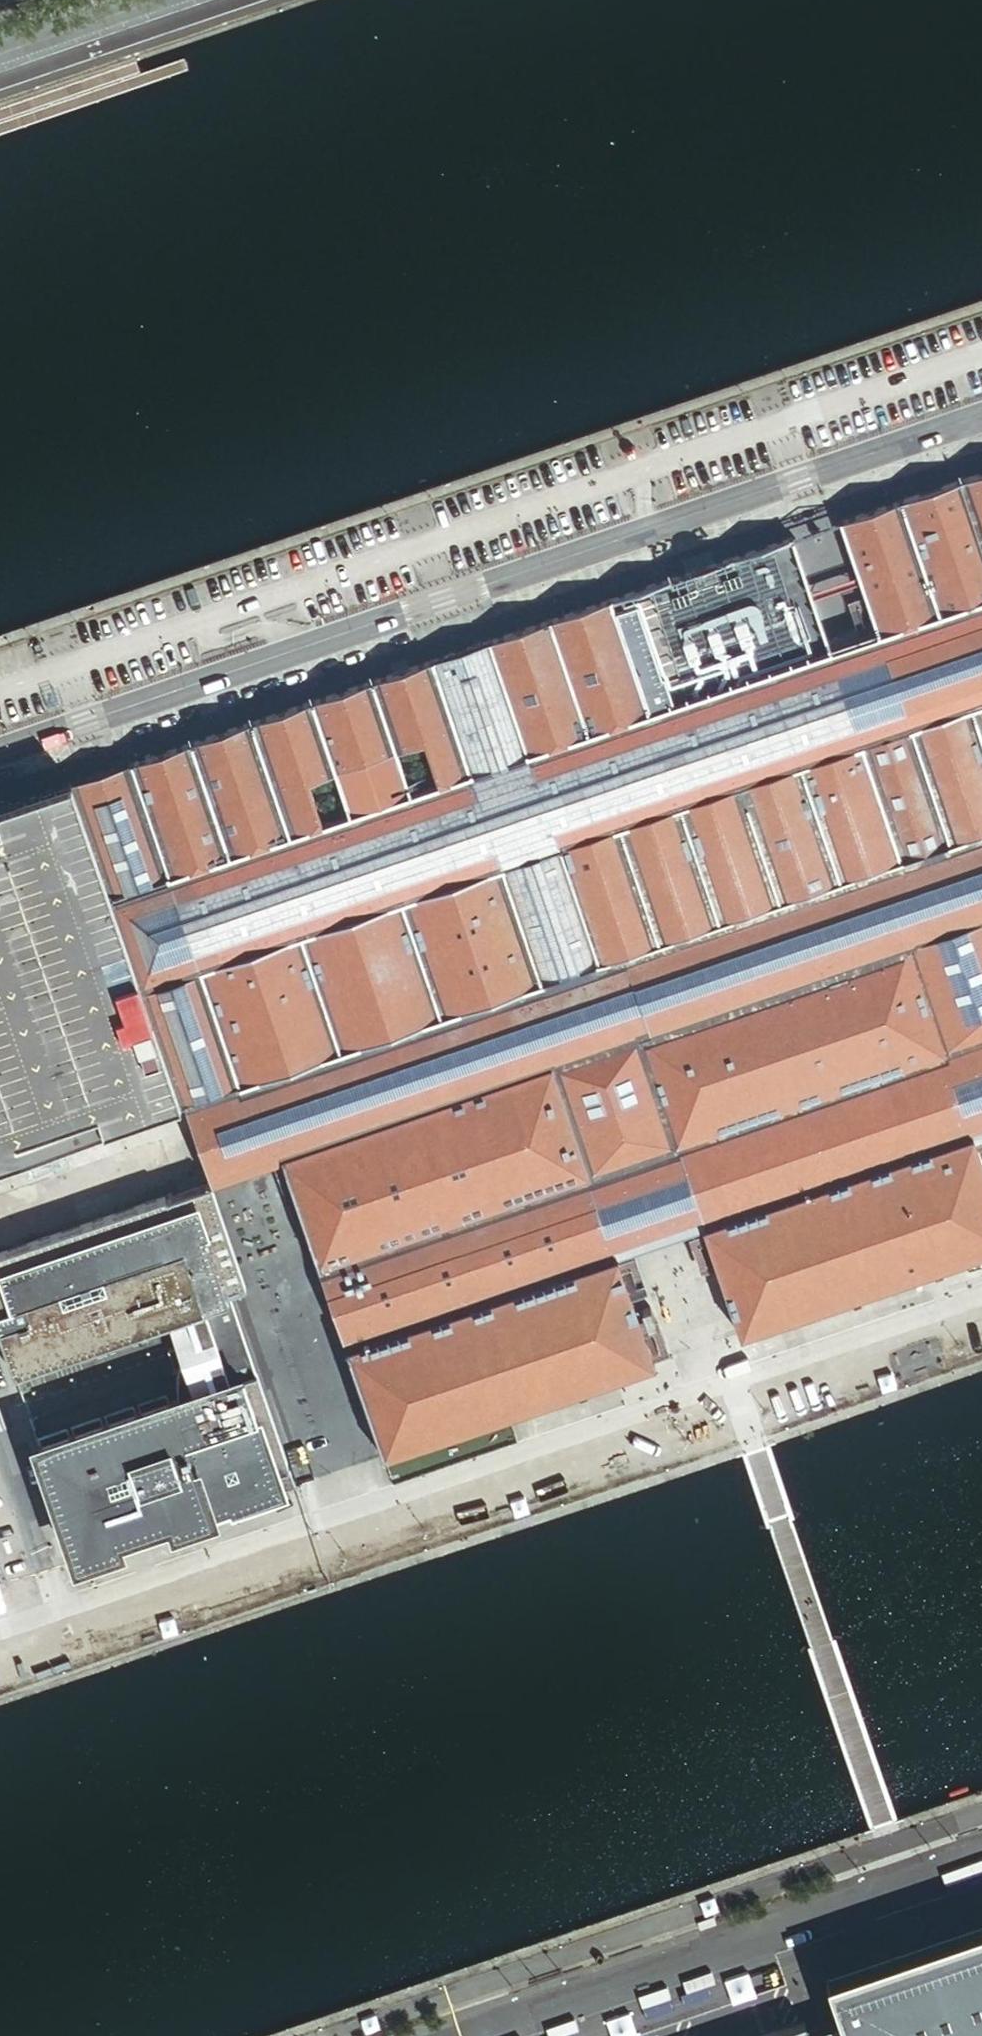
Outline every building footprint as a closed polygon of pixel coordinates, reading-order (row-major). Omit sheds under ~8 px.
[(838,525),(871,638),(851,644),(822,654),(785,545),(465,652),(128,764),(103,774),(78,782),(0,809),(0,1168),(19,1162),(80,1141),(190,1103),(201,1134),(219,1184),(219,1186),(244,1178),(288,1163),(354,1355),(390,1458),(503,1420),(525,1412),(570,1397),(612,1383),(655,1369),(620,1265),(663,1246),(708,1229),(743,1336),(981,1255),(981,1172),(972,1141),(981,1138),(981,475),(838,525)] [(219,1184),(172,1200),(172,1196),(0,1254),(0,1316),(19,1373),(22,1372),(23,1376),(51,1366),(50,1362),(54,1360),(56,1365),(84,1355),(83,1350),(87,1348),(89,1353),(117,1343),(116,1339),(120,1337),(122,1341),(151,1332),(149,1327),(153,1326),(155,1330),(183,1320),(182,1316),(187,1314),(191,1343),(175,1349),(182,1370),(185,1370),(183,1399),(174,1402),(172,1398),(144,1407),(146,1412),(141,1413),(139,1409),(111,1418),(112,1423),(108,1424),(106,1420),(78,1429),(80,1434),(75,1436),(73,1431),(45,1440),(46,1445),(44,1446),(82,1559),(220,1514),(214,1495),(226,1491),(232,1511),(301,1488),(236,1296),(253,1289),(219,1184)] [(921,1951),(824,1986),(837,2028),(810,2035),(981,2035),(981,1930),(921,1951)] [(798,2026),(771,2035),(803,2035),(798,2026)]
